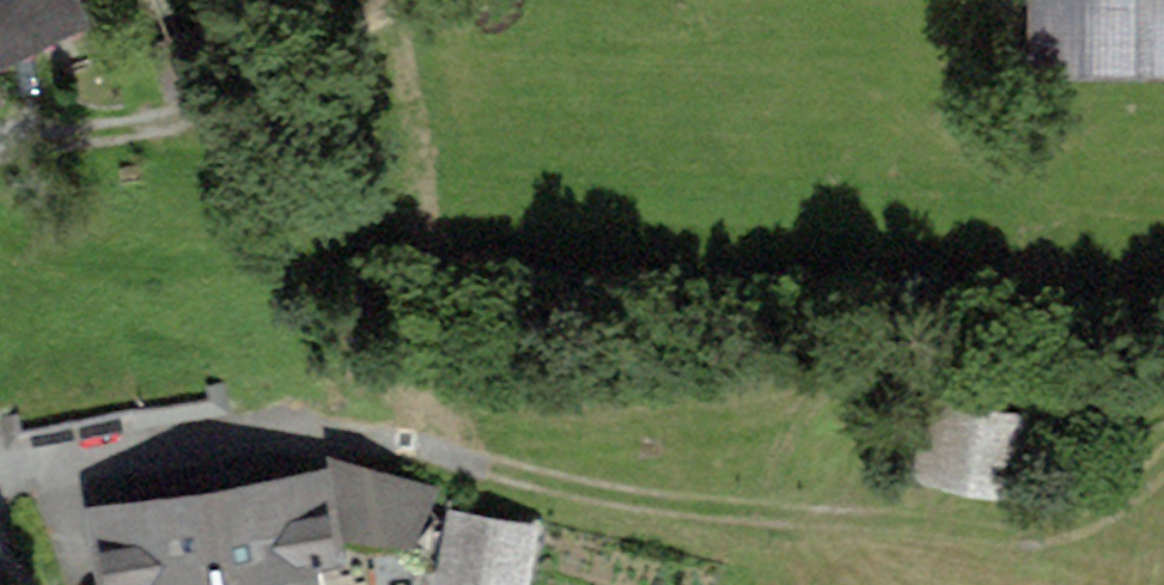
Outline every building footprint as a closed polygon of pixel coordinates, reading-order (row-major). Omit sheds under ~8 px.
[(74,4),(73,0),(0,0),(0,37),(74,4)] [(1163,62),(1163,0),(1026,0),(1026,62),(1163,62)] [(920,400),(909,457),(1034,481),(1045,422),(920,400)] [(323,543),(313,479),(278,484),(279,491),(248,496),(244,472),(207,478),(211,503),(142,514),(141,506),(106,512),(116,576),(149,571),(151,584),(295,584),(290,548),(323,543)] [(455,515),(449,554),(520,566),(526,527),(455,515)]
